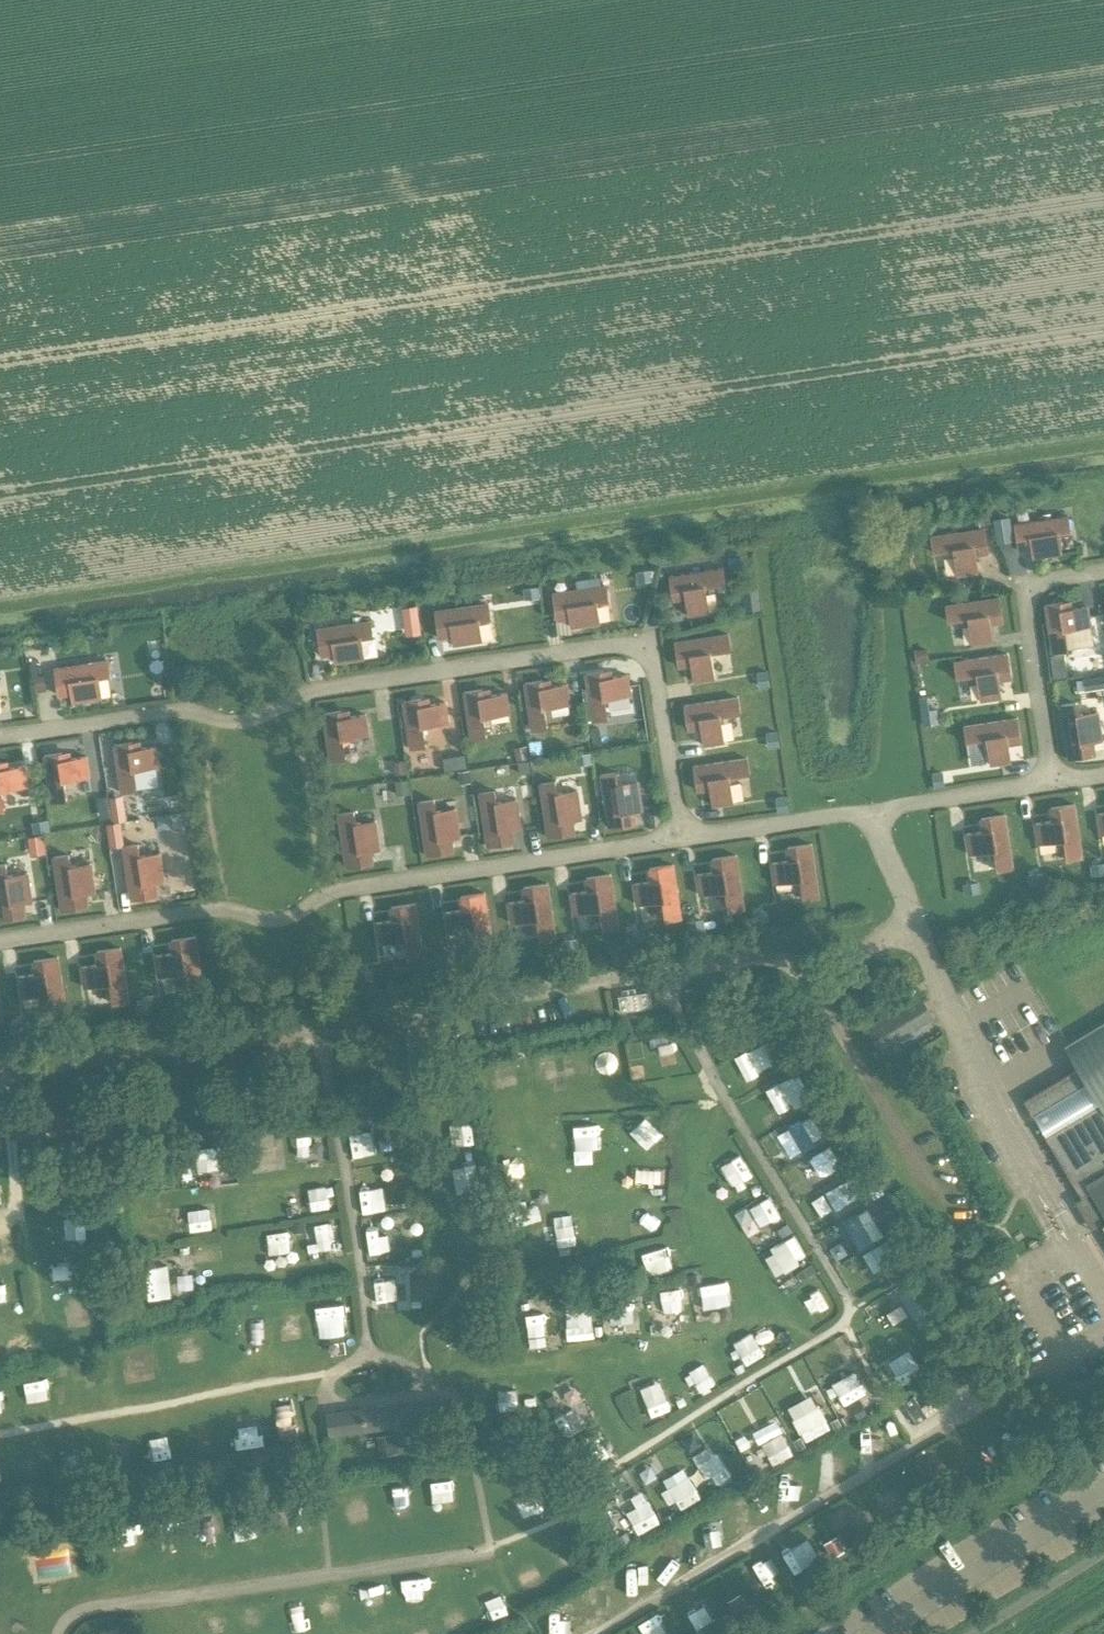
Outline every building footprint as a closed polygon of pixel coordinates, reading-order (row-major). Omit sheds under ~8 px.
[(990,516),(979,517),(981,529),(991,527),(990,516)] [(1068,516),(1015,524),(1019,550),(1032,548),(1033,557),(1062,553),(1059,533),(1071,531),(1068,516)] [(1009,517),(994,519),(997,543),(999,543),(1000,548),(1012,547),(1011,541),(1013,541),(1009,517)] [(989,552),(985,530),(985,528),(932,536),(934,552),(954,549),(958,575),(978,572),(975,554),(989,552)] [(651,568),(638,570),(641,583),(653,581),(651,568)] [(670,576),(673,600),(686,598),(689,615),(709,612),(705,586),(726,583),(723,568),(670,576)] [(607,585),(553,593),(557,620),(570,618),(572,627),(600,623),(597,602),(609,601),(607,585)] [(538,586),(526,587),(528,600),(540,598),(538,586)] [(757,590),(741,593),(744,614),(761,611),(757,590)] [(1000,597),(946,606),(949,621),(969,618),(973,644),(993,641),(990,623),(1003,621),(1000,597)] [(1064,602),(1046,605),(1053,652),(1068,650),(1065,630),(1091,626),(1088,605),(1065,609),(1064,602)] [(489,603),(435,611),(439,637),(452,635),(454,645),(482,640),(479,620),(491,618),(489,603)] [(417,606),(404,608),(406,621),(418,619),(417,606)] [(362,638),(373,636),(371,621),(318,629),(322,655),(335,653),(336,662),(365,658),(362,638)] [(711,652),(731,649),(729,634),(675,642),(679,666),(692,664),(695,681),(715,678),(711,652)] [(161,643),(146,644),(146,656),(162,654),(161,643)] [(927,648),(914,650),(917,664),(930,661),(927,648)] [(1064,653),(1050,656),(1054,677),(1068,675),(1064,653)] [(1008,654),(955,662),(957,677),(977,674),(981,700),(1001,697),(999,680),(1012,678),(1008,654)] [(39,660),(27,662),(29,675),(42,673),(39,660)] [(108,660),(55,668),(59,695),(72,693),(73,702),(102,698),(99,677),(111,676),(108,660)] [(604,671),(586,674),(593,721),(608,719),(605,699),(631,695),(628,674),(605,678),(604,671)] [(770,673),(757,675),(759,688),(772,686),(770,673)] [(543,680),(525,683),(532,730),(548,728),(545,708),(570,704),(567,684),(544,687),(543,680)] [(482,689),(464,692),(471,740),(487,737),(484,717),(510,713),(507,693),(483,696),(482,689)] [(738,697),(685,705),(688,729),(701,727),(704,745),(724,742),(720,716),(741,713),(738,697)] [(421,698),(403,701),(411,749),(426,746),(423,726),(449,722),(446,702),(423,705),(421,698)] [(1076,703),(1061,705),(1069,759),(1095,755),(1093,742),(1103,740),(1098,711),(1078,714),(1076,703)] [(936,708),(921,711),(923,724),(938,722),(936,708)] [(343,738),(369,734),(366,714),(343,718),(342,710),(324,713),(331,761),(346,758),(343,738)] [(1018,718),(964,726),(967,742),(987,738),(991,764),(1011,761),(1008,744),(1021,742),(1018,718)] [(646,729),(636,730),(637,741),(648,740),(646,729)] [(779,734),(766,736),(768,748),(781,746),(779,734)] [(541,740),(529,741),(530,755),(543,753),(541,740)] [(132,742),(115,745),(122,792),(137,790),(134,770),(160,766),(157,746),(134,749),(132,742)] [(527,745),(515,747),(517,760),(530,758),(527,745)] [(591,751),(578,753),(580,766),(593,764),(591,751)] [(63,752),(45,755),(52,803),(67,800),(64,780),(90,776),(87,756),(64,760),(63,752)] [(468,756),(455,758),(457,770),(470,769),(468,756)] [(747,758),(694,766),(698,790),(711,788),(713,805),(733,802),(730,776),(750,773),(747,758)] [(406,761),(393,762),(395,775),(407,774),(406,761)] [(0,762),(0,810),(6,810),(2,789),(28,786),(25,765),(2,769),(1,762),(0,762)] [(531,762),(518,764),(520,776),(533,774),(531,762)] [(470,770),(457,772),(459,785),(472,782),(470,770)] [(617,772),(601,774),(609,828),(636,824),(634,811),(643,809),(638,781),(618,784),(617,772)] [(944,775),(931,777),(933,790),(946,788),(944,775)] [(409,780),(396,782),(398,795),(411,793),(409,780)] [(556,781),(540,783),(548,837),(575,833),(572,820),(582,819),(578,790),(558,793),(556,781)] [(495,790),(480,793),(488,846),(514,842),(512,829),(521,828),(517,799),(497,802),(495,790)] [(107,796),(94,798),(96,811),(109,809),(107,796)] [(787,798),(776,800),(778,813),(790,811),(787,798)] [(434,799),(419,802),(427,855),(453,851),(451,838),(461,837),(456,808),(436,811),(434,799)] [(124,801),(112,803),(115,821),(126,820),(124,801)] [(1035,823),(1038,844),(1064,840),(1067,860),(1083,857),(1075,804),(1051,808),(1053,821),(1035,823)] [(371,850),(380,849),(376,820),(356,823),(354,811),(339,814),(347,867),(373,863),(371,850)] [(983,831),(966,834),(969,854),(995,850),(998,870),(1013,868),(1005,815),(982,818),(983,831)] [(47,819),(34,821),(36,833),(49,831),(47,819)] [(120,822),(108,824),(111,841),(123,840),(120,822)] [(106,825),(94,826),(95,839),(108,837),(106,825)] [(43,835),(30,837),(32,850),(45,848),(43,835)] [(139,844),(123,846),(131,900),(158,896),(156,883),(165,881),(161,853),(140,856),(139,844)] [(819,897),(811,844),(788,847),(790,860),(772,863),(775,883),(801,879),(804,899),(819,897)] [(69,854),(54,857),(62,910),(88,906),(86,893),(95,892),(91,863),(71,866),(69,854)] [(744,908),(736,855),(713,859),(714,872),(697,874),(700,894),(726,891),(729,911),(744,908)] [(1090,864),(1092,875),(1103,874),(1103,863),(1090,864)] [(0,865),(0,919),(25,916),(23,903),(33,901),(28,872),(8,875),(6,864),(0,865)] [(673,864),(650,868),(652,881),(634,884),(637,904),(663,900),(666,920),(681,918),(673,864)] [(1042,872),(1027,874),(1029,886),(1044,884),(1042,872)] [(571,893),(574,913),(600,909),(603,930),(619,927),(611,874),(587,877),(589,890),(571,893)] [(978,881),(964,883),(966,895),(980,893),(978,881)] [(556,937),(548,883),(524,887),(526,900),(509,903),(512,923),(537,919),(540,939),(556,937)] [(463,909),(446,912),(449,932),(474,928),(477,949),(493,946),(485,893),(461,896),(463,909)] [(376,922),(379,943),(405,939),(408,959),(423,957),(415,903),(392,907),(394,920),(376,922)] [(764,910),(752,911),(753,924),(765,923),(764,910)] [(700,919),(689,921),(691,933),(702,931),(700,919)] [(638,928),(625,930),(627,943),(640,941),(638,928)] [(195,936),(172,940),(174,953),(156,955),(159,976),(185,972),(188,992),(203,990),(195,936)] [(576,937),(563,939),(565,953),(578,951),(576,937)] [(513,947),(500,949),(502,961),(514,959),(513,947)] [(129,1001),(121,948),(97,951),(99,964),(82,967),(85,987),(110,983),(113,1003),(129,1001)] [(449,956),(436,958),(438,971),(451,968),(449,956)] [(66,1010),(58,957),(34,961),(36,974),(19,976),(22,997),(48,992),(51,1013),(66,1010)] [(370,969),(357,970),(359,983),(371,981),(370,969)] [(622,995),(618,996),(621,1012),(653,1007),(650,991),(636,993),(622,995)] [(882,1051),(882,1050),(935,1018),(921,995),(867,1027),(882,1051)] [(149,1002),(136,1004),(138,1017),(151,1016),(149,1002)] [(86,1012),(73,1014),(75,1026),(87,1024),(86,1012)] [(22,1022),(10,1023),(12,1037),(23,1035),(22,1022)] [(1069,1047),(1081,1067),(1025,1101),(1034,1116),(1090,1082),(1102,1101),(1045,1135),(1083,1197),(1092,1191),(1100,1205),(1099,1206),(1098,1207),(1098,1208),(1097,1209),(1097,1210),(1097,1212),(1097,1213),(1097,1214),(1097,1216),(1098,1217),(1099,1218),(1100,1218),(1102,1220),(1103,1220),(1103,1026),(1069,1047)] [(914,1396),(903,1403),(916,1423),(938,1409),(932,1399),(921,1407),(914,1396)] [(445,1397),(326,1412),(330,1436),(448,1420),(445,1397)] [(437,1428),(419,1430),(422,1450),(440,1447),(437,1428)] [(395,1434),(377,1436),(380,1456),(398,1453),(395,1434)] [(915,1489),(923,1503),(935,1497),(927,1482),(915,1489)] [(824,1543),(833,1557),(845,1550),(836,1536),(824,1543)] [(728,1601),(737,1615),(749,1607),(741,1593),(728,1601)]
